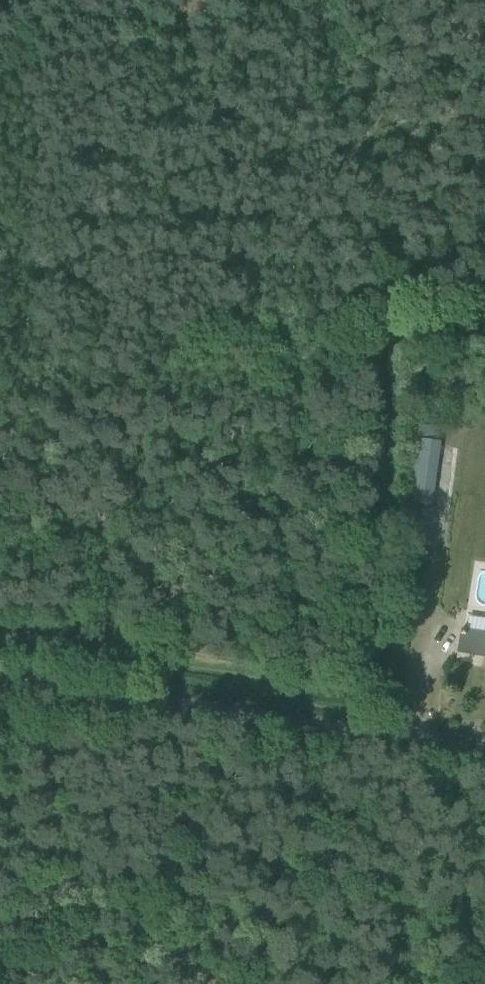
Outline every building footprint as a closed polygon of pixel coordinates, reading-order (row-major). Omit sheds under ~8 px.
[(433,503),(436,438),(411,437),(407,502),(433,503)] [(466,629),(466,631),(462,630),(458,651),(484,656),(484,632),(466,629)]
